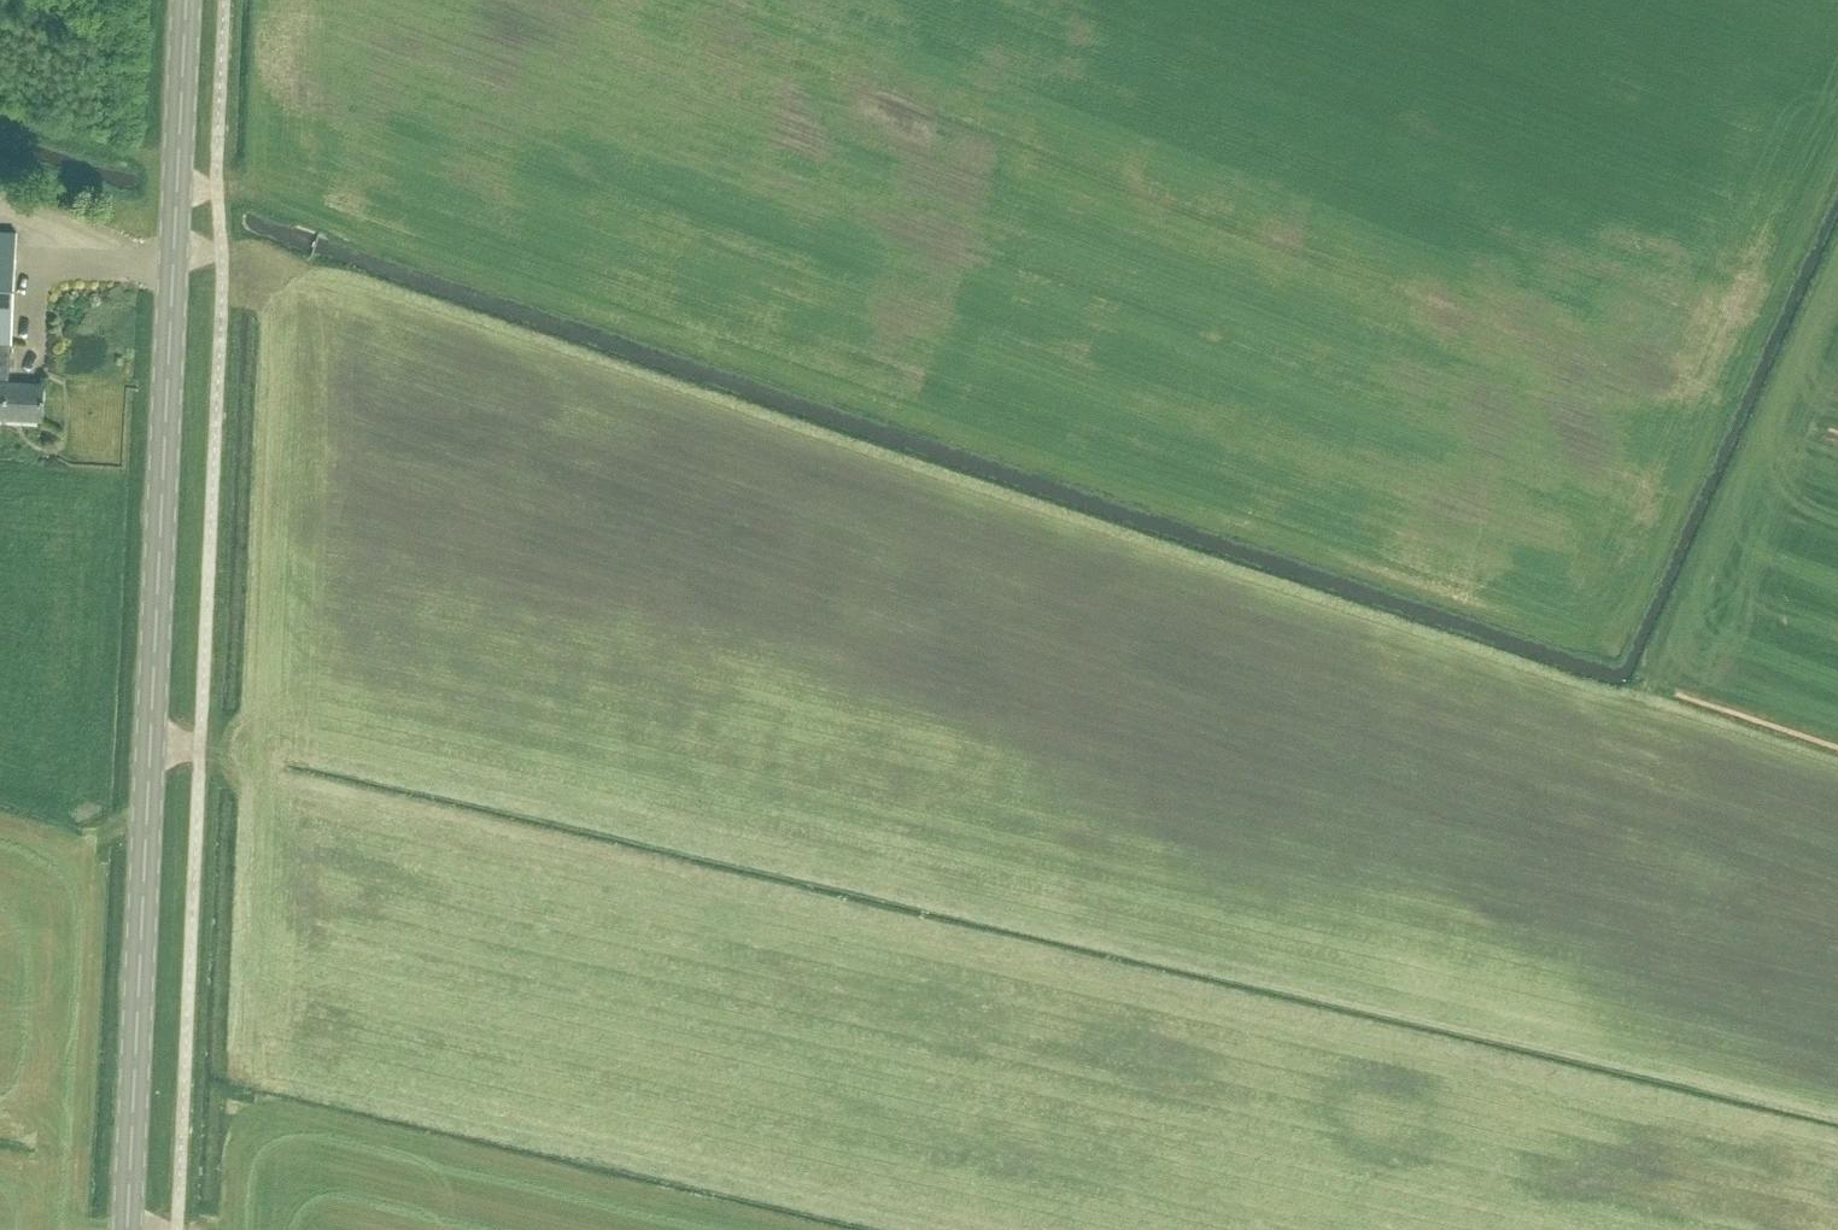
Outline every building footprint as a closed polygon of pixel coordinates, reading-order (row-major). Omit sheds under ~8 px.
[(47,383),(13,382),(19,230),(0,229),(0,419),(46,421),(47,383)]
